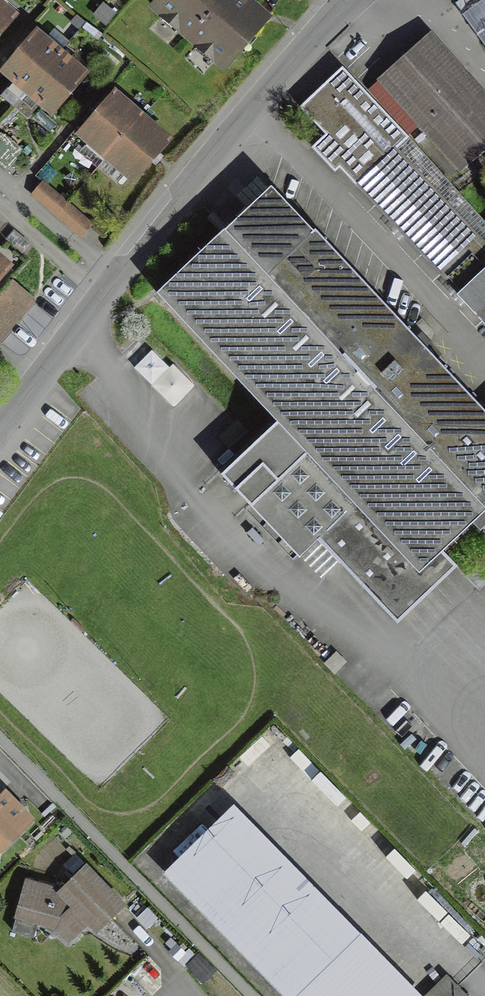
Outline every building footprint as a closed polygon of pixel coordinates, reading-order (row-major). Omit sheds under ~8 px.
[(1,0),(0,0),(0,46),(23,20),(1,0)] [(231,75),(276,19),(253,0),(164,0),(154,13),(231,75)] [(462,12),(480,0),(459,0),(455,3),(462,12)] [(379,78),(460,170),(484,148),(484,95),(431,33),(379,78)] [(4,77),(26,96),(64,53),(41,34),(4,77)] [(93,78),(64,53),(26,96),(56,121),(93,78)] [(356,185),(358,184),(395,149),(408,137),(342,66),(299,106),(318,126),(323,121),(330,129),(311,146),(334,171),(344,162),(356,175),(351,180),(356,185)] [(82,139),(107,161),(143,115),(119,95),(82,139)] [(178,144),(143,115),(107,161),(140,189),(178,144)] [(395,149),(358,184),(484,319),(484,245),(395,149)] [(32,193),(82,236),(93,224),(42,181),(32,193)] [(267,184),(153,292),(277,421),(225,469),(379,631),(448,565),(438,554),(484,509),(484,413),(267,184)] [(28,243),(14,232),(7,240),(22,252),(28,243)] [(17,270),(0,256),(0,289),(17,270)] [(0,304),(0,348),(36,306),(14,287),(0,304)] [(0,796),(0,850),(29,821),(2,795),(0,796)] [(236,817),(171,873),(289,995),(410,995),(236,817)] [(62,892),(25,883),(17,917),(57,928),(74,945),(122,903),(86,868),(62,892)]
